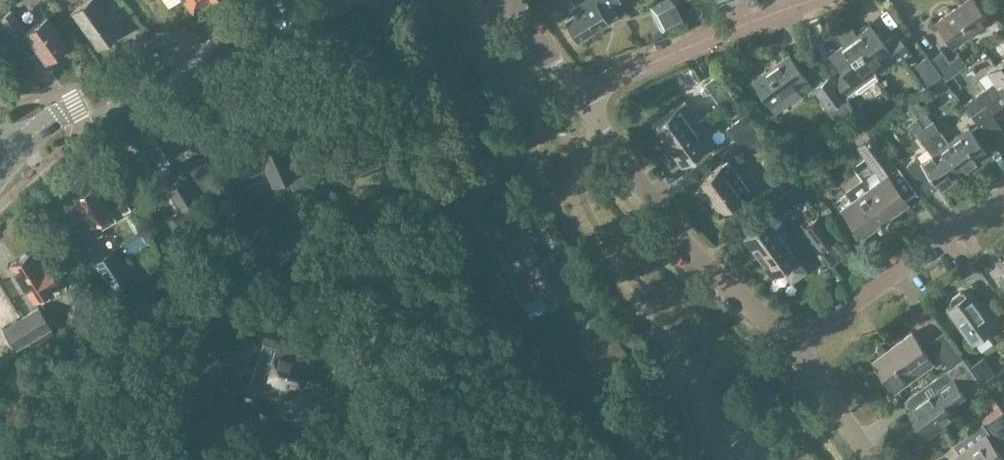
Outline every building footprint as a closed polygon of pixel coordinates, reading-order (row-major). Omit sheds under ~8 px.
[(70,11),(97,49),(120,32),(97,0),(85,0),(70,11)] [(566,21),(578,39),(606,21),(604,18),(614,12),(609,5),(618,0),(569,0),(567,1),(576,15),(566,21)] [(953,48),(989,22),(973,0),(967,0),(935,23),(953,48)] [(12,36),(23,28),(10,11),(0,18),(0,20),(12,36)] [(25,32),(45,60),(67,45),(47,17),(25,32)] [(851,25),(843,31),(875,76),(895,61),(897,64),(911,53),(897,34),(883,44),(868,23),(856,32),(851,25)] [(844,41),(827,53),(829,55),(843,74),(833,81),(847,100),(859,92),(857,90),(875,76),(843,31),(839,34),(844,41)] [(930,59),(945,80),(966,65),(958,54),(949,61),(941,50),(930,59)] [(795,87),(806,79),(788,55),(752,81),(770,105),(775,112),(800,94),(795,87)] [(914,65),(927,83),(940,74),(926,56),(914,65)] [(994,82),(1002,93),(1003,91),(1003,60),(987,72),(994,82)] [(971,86),(981,78),(969,63),(949,78),(960,93),(961,93),(963,95),(973,88),(971,86)] [(704,83),(720,106),(733,97),(717,74),(704,83)] [(829,75),(812,88),(827,109),(836,122),(853,110),(847,100),(833,81),(829,75)] [(939,75),(929,83),(937,93),(947,86),(939,75)] [(994,82),(963,105),(970,115),(971,115),(1002,93),(994,82)] [(901,91),(891,98),(899,108),(909,101),(901,91)] [(971,115),(989,141),(1003,131),(990,114),(1003,104),(1003,96),(1002,93),(971,115)] [(906,105),(922,127),(957,174),(987,152),(969,128),(949,143),(932,120),(932,121),(915,98),(906,105)] [(651,126),(665,146),(700,120),(685,100),(651,126)] [(726,129),(734,140),(754,126),(746,114),(726,129)] [(172,131),(164,117),(154,123),(151,123),(143,128),(141,131),(142,132),(136,136),(135,141),(138,147),(143,148),(149,144),(159,160),(183,146),(174,130),(172,131)] [(700,120),(665,146),(680,166),(715,141),(700,120)] [(855,146),(878,177),(893,165),(871,134),(870,135),(860,122),(848,131),(857,144),(855,146)] [(754,126),(734,140),(742,152),(762,138),(754,126)] [(255,143),(232,154),(243,177),(265,166),(273,185),(289,177),(297,195),(303,192),(314,187),(301,160),(290,164),(273,127),(252,137),(255,143)] [(957,174),(922,127),(915,133),(930,154),(920,161),(917,158),(906,166),(920,186),(931,179),(938,188),(957,174)] [(342,148),(352,172),(384,158),(374,134),(342,148)] [(307,149),(316,169),(335,160),(326,140),(307,149)] [(186,179),(168,190),(180,210),(172,215),(189,241),(204,196),(218,168),(209,154),(189,165),(191,168),(190,171),(193,176),(196,176),(196,177),(188,182),(186,179)] [(726,161),(719,166),(697,182),(720,213),(749,191),(726,161)] [(784,171),(775,178),(782,188),(791,181),(784,171)] [(887,177),(870,189),(862,179),(844,192),(852,203),(842,210),(861,236),(906,203),(887,177)] [(97,219),(103,228),(116,220),(94,185),(73,197),(90,223),(97,219)] [(775,200),(784,212),(803,198),(794,185),(775,200)] [(123,198),(117,202),(123,213),(130,209),(123,198)] [(743,236),(757,256),(789,233),(782,222),(783,222),(777,214),(769,220),(768,218),(743,236)] [(805,228),(820,248),(832,239),(817,219),(805,228)] [(789,233),(757,256),(772,276),(781,269),(791,282),(806,271),(797,258),(791,249),(798,245),(789,233)] [(10,265),(33,301),(59,284),(45,263),(40,266),(31,252),(27,254),(25,253),(21,256),(20,259),(10,265)] [(111,254),(95,264),(114,291),(129,281),(111,254)] [(950,304),(952,307),(948,310),(974,345),(1000,326),(988,308),(983,311),(971,293),(966,297),(964,294),(960,293),(951,300),(950,304)] [(37,308),(23,316),(36,337),(51,327),(50,326),(39,307),(38,307),(37,308)] [(36,337),(23,316),(3,329),(15,349),(36,337)] [(931,342),(949,367),(962,358),(944,333),(931,342)] [(876,367),(892,389),(933,361),(914,334),(891,350),(894,354),(876,367)] [(264,339),(247,388),(281,400),(285,387),(287,383),(298,387),(300,383),(303,384),(307,371),(304,370),(309,354),(280,344),(264,339)] [(982,358),(971,366),(982,382),(993,374),(982,358)] [(911,410),(909,411),(926,435),(954,415),(949,408),(966,395),(964,392),(980,381),(964,359),(947,371),(930,383),(936,391),(911,410)] [(980,420),(984,426),(1003,411),(1000,406),(980,420)] [(984,426),(997,443),(1003,437),(1003,411),(984,426)] [(253,433),(267,438),(274,418),(261,413),(253,433)] [(987,436),(961,455),(965,459),(1003,459),(987,436)]
